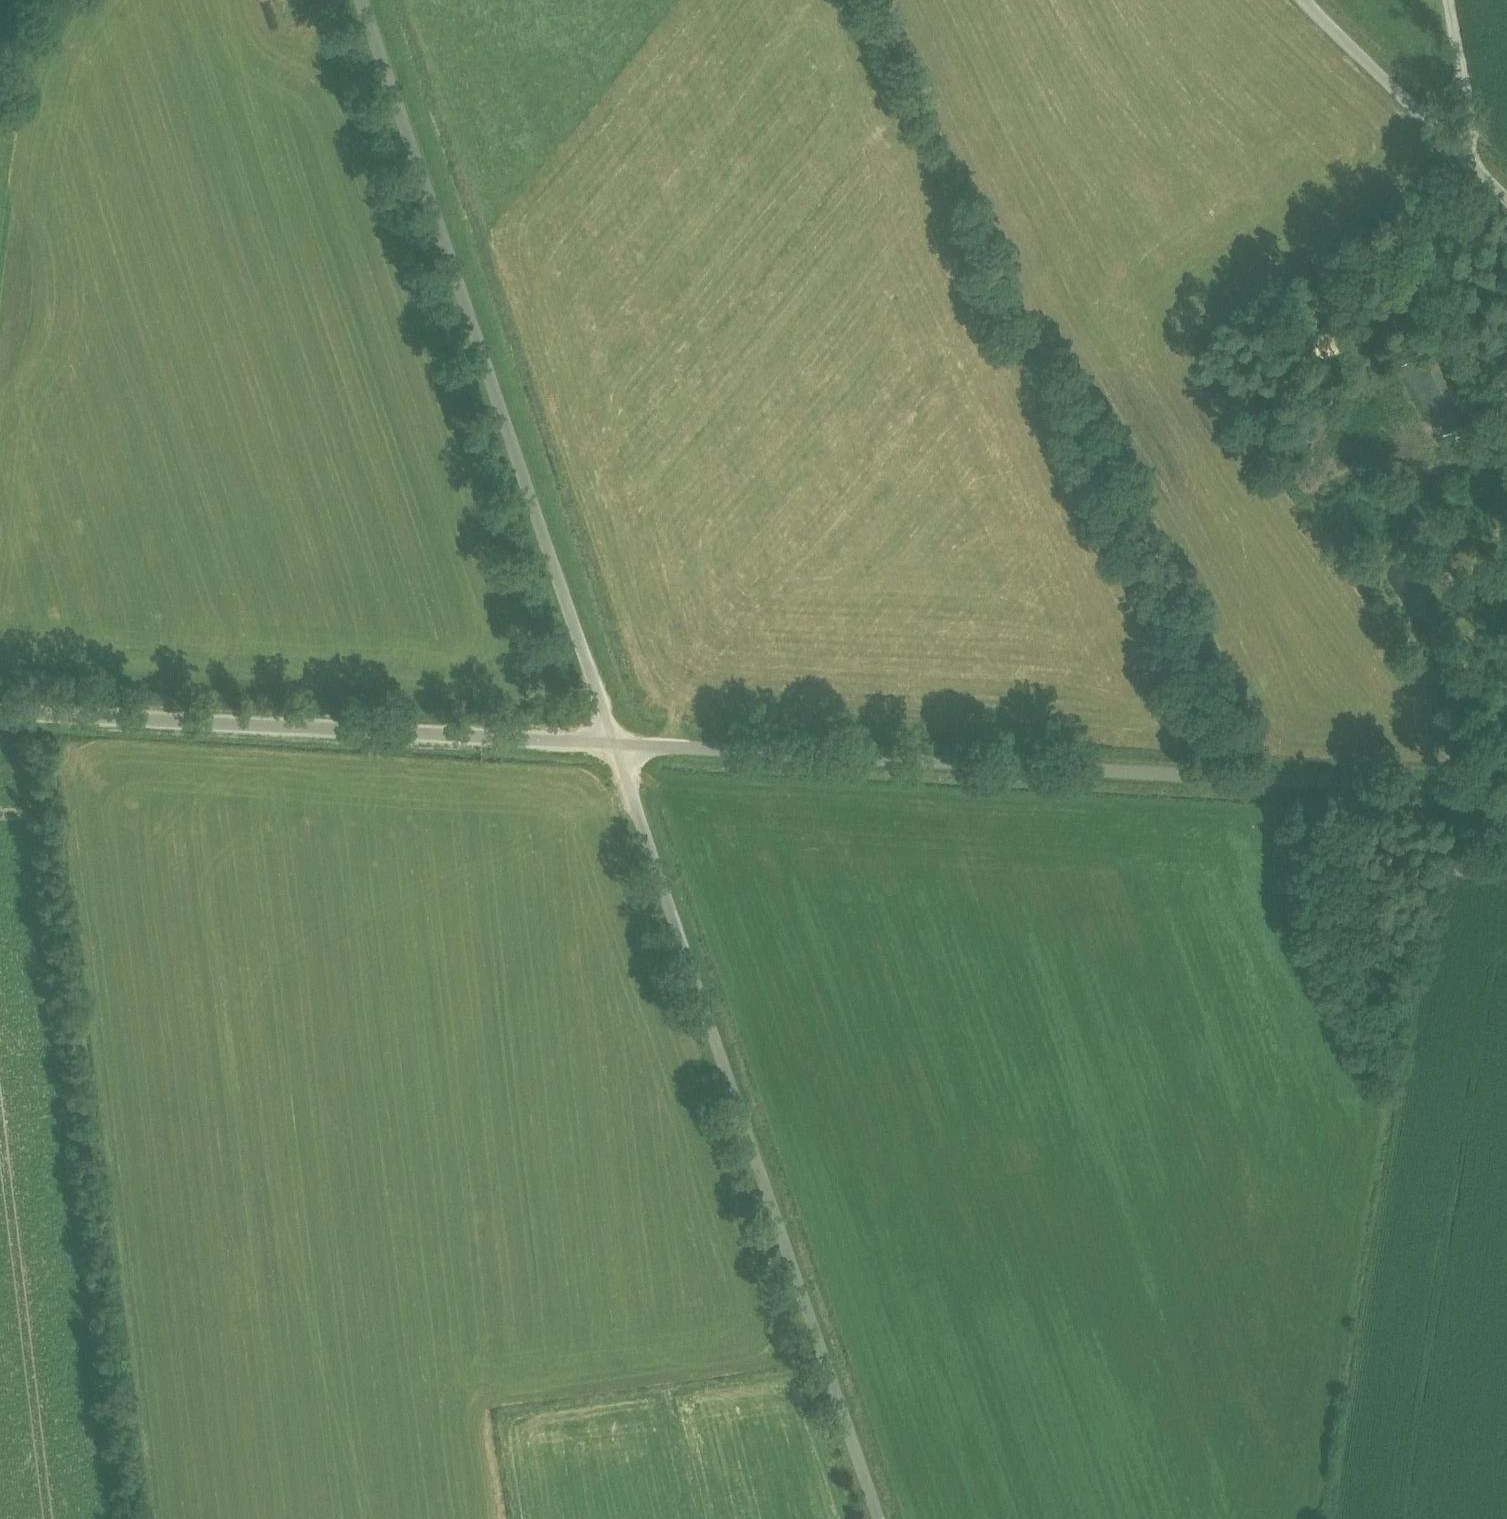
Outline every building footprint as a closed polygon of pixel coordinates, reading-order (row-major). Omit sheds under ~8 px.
[(1470,422),(1432,349),(1401,365),(1438,438),(1470,422)]
